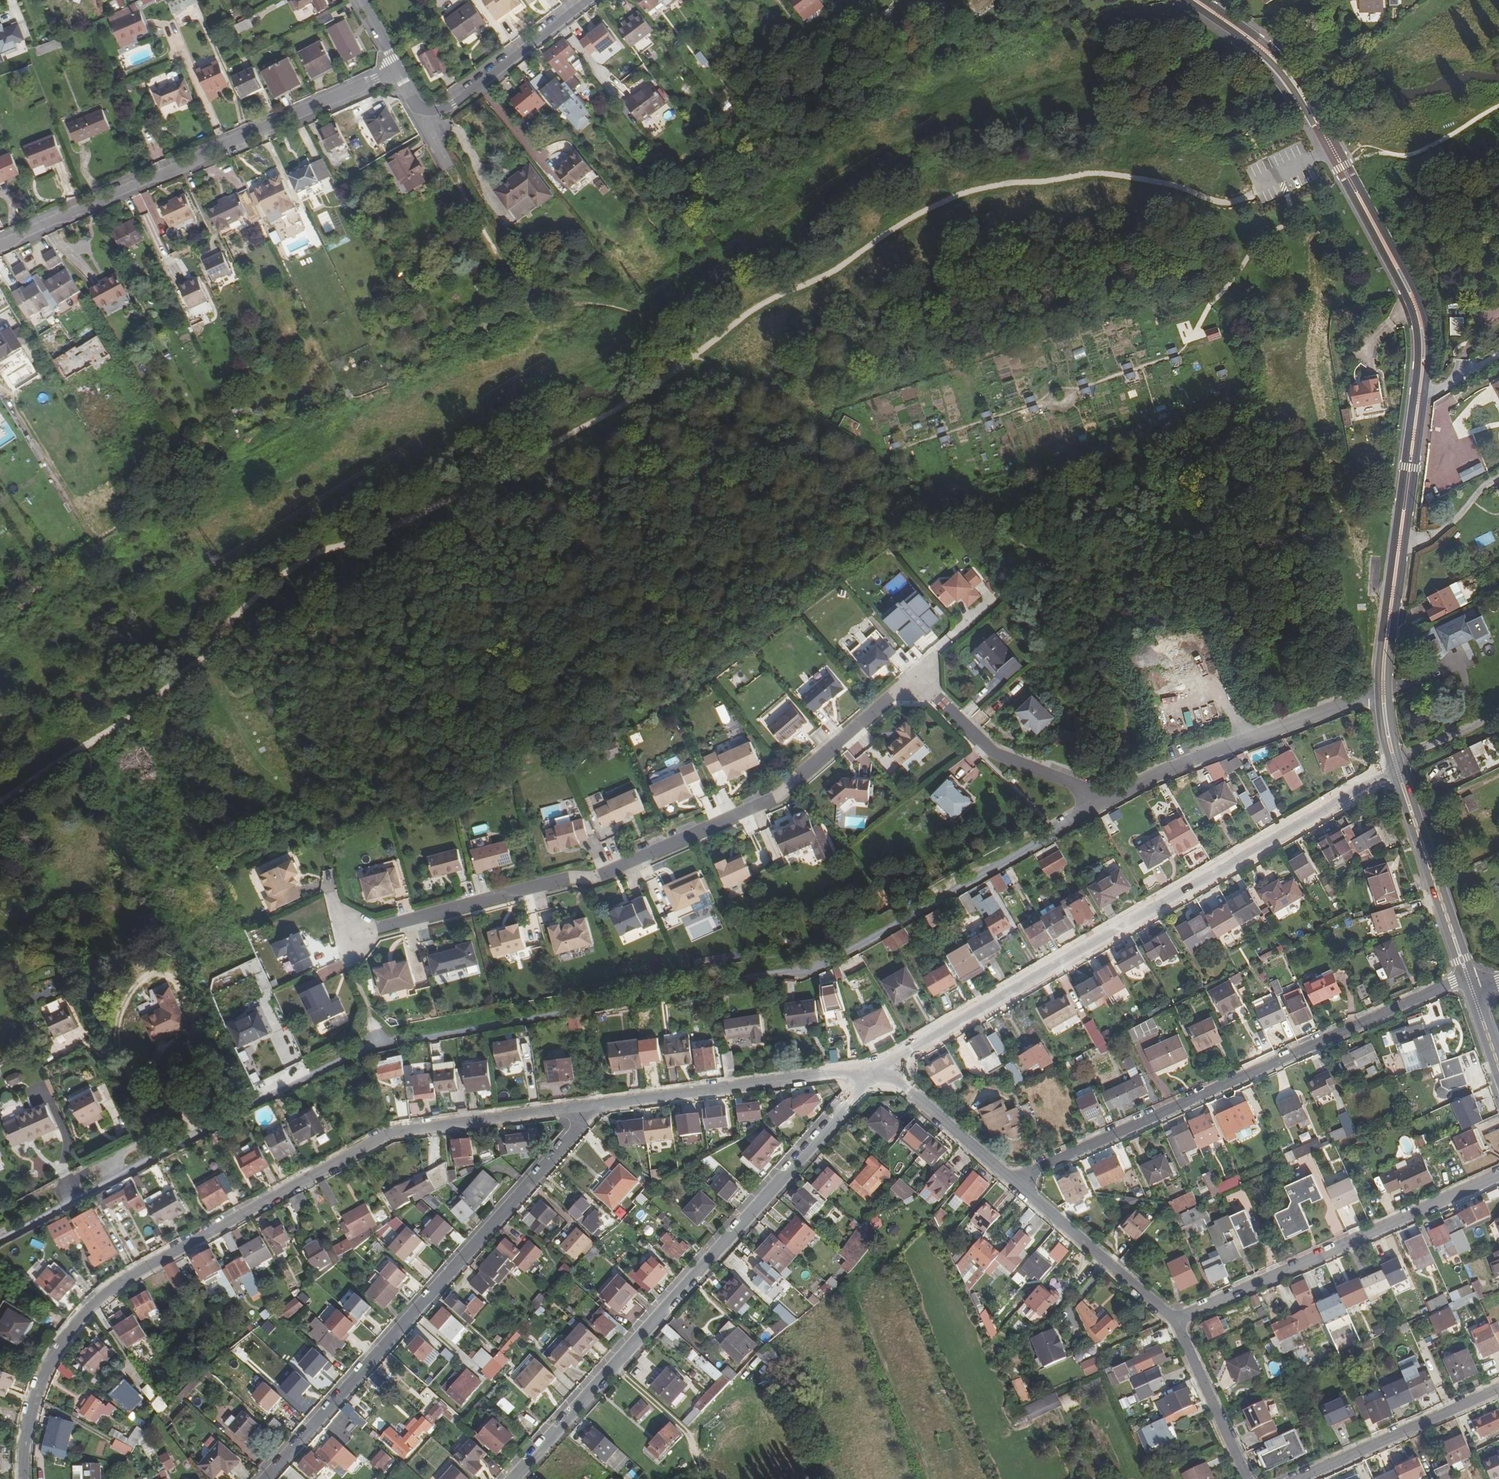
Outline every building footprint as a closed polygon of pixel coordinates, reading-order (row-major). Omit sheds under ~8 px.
[(184,0),(171,0),(176,13),(187,8),(184,0)] [(294,1),(299,11),(313,4),(318,13),(328,8),(324,0),(296,0),(294,1)] [(484,3),(499,23),(508,16),(506,14),(513,9),(515,11),(524,5),(520,0),(488,0),(484,3)] [(661,0),(638,0),(649,15),(664,4),(661,0)] [(823,8),(817,0),(788,0),(805,22),(823,8)] [(905,8),(912,16),(924,4),(921,0),(913,0),(905,8)] [(1384,0),(1361,0),(1361,11),(1384,11),(1384,0)] [(151,30),(143,12),(139,14),(138,10),(142,9),(139,3),(129,8),(113,16),(119,30),(118,30),(125,46),(134,42),(133,37),(137,36),(151,30)] [(499,23),(500,25),(526,7),(524,5),(515,11),(513,9),(506,14),(508,16),(499,23)] [(477,30),(480,34),(489,27),(474,7),(449,25),(461,41),(477,30)] [(879,17),(882,22),(893,15),(890,9),(879,17)] [(332,14),(318,21),(321,28),(336,20),(332,14)] [(640,15),(632,20),(634,23),(624,30),(618,34),(631,51),(654,34),(640,15)] [(255,25),(252,17),(238,24),(242,31),(255,25)] [(623,28),(624,30),(634,23),(632,20),(623,28)] [(340,33),(334,36),(348,62),(362,55),(345,22),(337,26),(340,33)] [(601,66),(625,46),(605,22),(581,42),(601,66)] [(19,24),(5,30),(7,35),(2,37),(4,42),(9,41),(11,46),(26,39),(24,34),(29,33),(26,27),(21,29),(19,24)] [(340,33),(337,26),(331,30),(334,36),(340,33)] [(477,30),(461,41),(464,45),(480,34),(477,30)] [(68,36),(42,46),(45,54),(71,44),(68,36)] [(555,71),(566,62),(577,54),(565,38),(556,45),(558,48),(545,58),(555,71)] [(322,42),(300,54),(313,79),(335,68),(322,42)] [(452,73),(444,56),(437,60),(432,52),(420,58),(425,67),(427,66),(433,79),(443,74),(445,76),(452,73)] [(709,66),(702,55),(696,59),(704,69),(709,66)] [(279,95),(293,88),(301,83),(288,61),(267,72),(275,85),(279,95)] [(566,62),(555,71),(572,92),(580,86),(573,78),(577,76),(566,62)] [(221,63),(213,65),(222,87),(229,84),(221,63)] [(222,87),(213,65),(199,71),(211,100),(221,96),(218,89),(222,87)] [(246,73),(255,92),(266,88),(257,68),(246,73)] [(255,92),(246,73),(235,78),(244,98),(255,92)] [(529,84),(535,91),(547,82),(541,75),(529,84)] [(589,115),(566,85),(562,87),(558,82),(543,93),(556,111),(558,110),(561,114),(567,109),(571,115),(568,118),(578,129),(588,121),(585,118),(589,115)] [(188,83),(157,95),(163,111),(181,104),(183,111),(196,105),(194,99),(194,98),(188,83)] [(522,98),(520,96),(511,102),(523,118),(535,108),(537,110),(545,105),(535,91),(529,84),(522,89),(524,93),(526,95),(522,98)] [(279,95),(275,85),(271,87),(278,99),(295,90),(293,88),(279,95)] [(644,106),(658,124),(669,115),(656,97),(644,106)] [(100,99),(69,112),(76,132),(108,119),(100,99)] [(372,113),(369,107),(357,114),(360,119),(367,116),(380,139),(402,129),(390,105),(372,113)] [(658,124),(644,106),(631,115),(645,133),(658,124)] [(589,123),(588,121),(578,129),(568,118),(571,115),(567,109),(561,114),(577,133),(589,123)] [(325,128),(334,147),(348,140),(338,121),(325,128)] [(334,147),(325,128),(322,130),(331,148),(334,147)] [(58,161),(59,164),(70,160),(59,135),(32,146),(40,168),(52,163),(58,161)] [(408,145),(388,155),(400,179),(422,169),(417,157),(415,159),(408,145)] [(577,186),(592,174),(577,154),(568,161),(569,162),(563,167),(564,169),(556,175),(568,191),(576,185),(577,186)] [(14,155),(0,161),(0,184),(22,175),(14,155)] [(313,164),(321,182),(334,176),(325,158),(313,164)] [(326,191),(321,182),(313,164),(290,175),(303,202),(326,191)] [(523,223),(543,208),(557,197),(533,167),(499,194),(523,223)] [(297,207),(295,202),(291,203),(286,193),(290,191),(282,174),(272,179),(273,182),(265,186),(265,184),(256,188),(257,190),(256,191),(261,203),(263,202),(268,214),(282,208),(284,213),(297,207)] [(601,185),(595,189),(599,194),(604,189),(601,185)] [(248,187),(234,193),(243,213),(248,211),(253,221),(262,217),(256,205),(251,193),(248,187)] [(604,189),(599,194),(603,199),(608,194),(604,189)] [(261,203),(256,191),(251,193),(256,205),(261,203)] [(243,213),(234,193),(218,200),(220,203),(217,204),(227,226),(230,224),(228,219),(232,217),(233,218),(243,213)] [(171,218),(175,226),(197,215),(187,194),(177,199),(178,202),(172,204),(163,209),(168,219),(171,218)] [(227,226),(217,204),(210,207),(220,229),(227,226)] [(146,240),(136,220),(114,231),(123,251),(146,240)] [(222,249),(205,257),(214,277),(232,269),(222,249)] [(64,264),(55,250),(44,257),(53,271),(64,264)] [(21,284),(24,282),(32,278),(23,264),(12,270),(21,284)] [(76,305),(85,300),(67,270),(45,283),(51,292),(44,296),(52,309),(59,305),(60,306),(72,299),(76,305)] [(103,308),(129,294),(119,275),(109,280),(110,283),(104,286),(103,285),(94,290),(103,308)] [(211,301),(201,280),(191,285),(190,283),(182,286),(192,309),(211,301)] [(50,307),(37,287),(30,291),(27,293),(25,291),(19,294),(34,317),(50,307)] [(8,305),(1,292),(0,292),(0,310),(8,305)] [(34,317),(19,294),(14,297),(28,320),(34,317)] [(189,313),(183,301),(176,305),(181,317),(189,313)] [(1458,324),(1445,324),(1446,343),(1459,343),(1458,324)] [(1219,327),(1207,332),(1210,341),(1223,337),(1219,327)] [(12,364),(24,357),(19,350),(21,349),(9,330),(0,336),(0,345),(12,364)] [(55,360),(67,381),(111,355),(99,334),(55,360)] [(0,345),(0,370),(1,372),(12,364),(0,345)] [(1073,350),(1076,359),(1086,356),(1083,346),(1073,350)] [(1388,401),(1383,377),(1372,379),(1372,383),(1368,384),(1358,385),(1356,386),(1359,407),(1388,401)] [(37,395),(39,403),(48,401),(46,393),(37,395)] [(1357,425),(1354,408),(1348,409),(1351,427),(1357,425)] [(887,418),(892,432),(901,429),(896,415),(887,418)] [(844,416),(839,427),(854,433),(859,421),(844,416)] [(1456,467),(1464,483),(1486,472),(1479,456),(1456,467)] [(1479,549),(1496,541),(1491,531),(1475,539),(1479,549)] [(932,586),(948,605),(957,597),(961,594),(963,596),(970,604),(981,594),(975,587),(983,579),(973,568),(965,575),(961,570),(946,583),(941,578),(932,586)] [(1470,573),(1462,577),(1472,597),(1480,593),(1470,573)] [(885,587),(893,596),(909,583),(901,574),(885,587)] [(1472,597),(1462,577),(1442,586),(1449,600),(1441,604),(1444,611),(1472,597)] [(931,607),(916,589),(900,601),(899,599),(897,601),(902,608),(895,613),(888,620),(896,629),(895,630),(896,632),(912,619),(915,622),(901,633),(912,645),(925,634),(927,637),(929,635),(928,634),(932,631),(930,628),(939,620),(929,609),(931,607)] [(884,615),(888,620),(895,613),(892,608),(884,615)] [(1463,633),(1465,637),(1483,628),(1474,608),(1448,621),(1455,637),(1463,633)] [(867,638),(875,630),(870,625),(862,632),(867,638)] [(851,652),(860,662),(886,639),(878,629),(851,652)] [(1024,664),(996,632),(979,647),(988,657),(992,653),(996,658),(992,661),(1000,670),(1001,668),(1009,677),(1024,664)] [(886,639),(860,662),(872,676),(879,671),(878,670),(884,665),(884,666),(891,660),(890,658),(897,651),(886,639)] [(852,697),(831,672),(803,696),(822,719),(840,704),(841,706),(852,697)] [(1055,714),(1034,694),(1018,711),(1025,717),(1032,724),(1039,731),(1055,714)] [(783,743),(808,722),(794,705),(769,726),(783,743)] [(1165,714),(1168,727),(1194,722),(1192,708),(1165,714)] [(1032,724),(1025,717),(1024,719),(1030,726),(1032,724)] [(903,735),(888,748),(902,765),(927,743),(908,722),(899,729),(903,735)] [(1468,756),(1484,748),(1483,747),(1495,741),(1491,733),(1464,746),(1468,756)] [(1344,742),(1323,749),(1335,769),(1352,763),(1344,742)] [(719,752),(705,758),(712,774),(726,768),(731,781),(744,775),(742,772),(741,770),(747,768),(748,770),(761,764),(752,743),(721,756),(719,752)] [(1492,764),(1484,748),(1468,756),(1476,772),(1492,764)] [(1335,769),(1323,749),(1318,751),(1325,773),(1335,769)] [(1283,770),(1286,776),(1294,791),(1305,785),(1296,770),(1303,766),(1294,750),(1270,765),(1274,775),(1283,770)] [(865,755),(857,760),(861,767),(870,762),(865,755)] [(1214,782),(1244,769),(1237,755),(1208,768),(1214,782)] [(965,787),(981,774),(966,756),(950,769),(965,787)] [(1476,772),(1468,756),(1466,757),(1473,773),(1476,772)] [(678,797),(681,803),(693,797),(688,785),(700,780),(693,763),(680,769),(682,773),(651,786),(661,808),(674,802),(673,800),(678,797)] [(1272,800),(1260,779),(1258,776),(1256,778),(1255,776),(1251,778),(1266,804),(1272,800)] [(962,788),(950,777),(932,795),(940,803),(941,811),(949,818),(953,816),(960,824),(979,805),(971,797),(969,799),(960,791),(962,788)] [(1263,777),(1260,779),(1272,800),(1266,804),(1272,813),(1278,809),(1273,800),(1276,798),(1263,777)] [(844,778),(827,792),(839,807),(850,797),(858,797),(857,801),(870,802),(871,779),(859,779),(859,780),(854,780),(854,778),(844,778)] [(1224,807),(1236,800),(1226,782),(1200,798),(1212,817),(1225,809),(1224,807)] [(1174,797),(1167,785),(1160,788),(1167,801),(1174,797)] [(610,801),(611,803),(597,809),(604,825),(618,819),(619,822),(628,818),(628,817),(637,813),(647,809),(637,788),(610,801)] [(1240,796),(1247,809),(1256,804),(1249,791),(1240,796)] [(1463,799),(1471,813),(1481,808),(1474,794),(1463,799)] [(1224,807),(1225,809),(1237,802),(1236,800),(1224,807)] [(1261,802),(1248,809),(1257,824),(1269,817),(1261,802)] [(1110,816),(1116,823),(1125,816),(1119,809),(1110,816)] [(797,821),(774,830),(788,862),(815,851),(820,861),(835,854),(823,827),(818,825),(814,827),(811,818),(809,819),(807,814),(804,813),(798,816),(796,819),(797,821)] [(1187,817),(1165,829),(1180,854),(1202,842),(1187,817)] [(552,847),(555,849),(562,847),(563,845),(569,843),(569,846),(581,842),(580,838),(589,836),(584,818),(557,825),(558,827),(547,830),(552,847)] [(1355,852),(1357,856),(1360,861),(1375,857),(1371,849),(1384,843),(1377,830),(1358,839),(1351,826),(1345,830),(1356,852),(1355,852)] [(1348,862),(1357,856),(1355,852),(1343,830),(1321,842),(1332,862),(1344,856),(1348,862)] [(1141,848),(1151,866),(1165,858),(1173,854),(1163,835),(1141,848)] [(472,839),(473,846),(487,844),(486,837),(472,839)] [(508,840),(472,850),(478,873),(486,871),(486,869),(514,861),(508,840)] [(1035,852),(1038,859),(1055,854),(1052,847),(1035,852)] [(458,849),(429,857),(434,877),(464,869),(458,849)] [(1062,851),(1040,863),(1047,876),(1069,863),(1062,851)] [(1293,860),(1304,880),(1318,872),(1307,853),(1293,860)] [(727,860),(717,864),(727,887),(741,882),(744,883),(749,880),(751,877),(752,876),(744,857),(741,856),(736,858),(735,861),(729,864),(728,861),(727,860)] [(1165,858),(1151,866),(1153,870),(1167,862),(1165,858)] [(291,879),(297,876),(291,863),(279,868),(276,867),(269,871),(267,874),(259,878),(269,899),(264,901),(270,913),(299,900),(293,888),(295,887),(294,887),(291,879)] [(1400,900),(1390,868),(1389,866),(1369,872),(1380,907),(1400,900)] [(389,872),(363,879),(368,899),(369,899),(372,900),(377,899),(378,897),(395,892),(394,889),(401,887),(396,867),(388,869),(389,872)] [(1091,888),(1102,908),(1117,899),(1115,897),(1132,887),(1122,870),(1091,888)] [(671,883),(665,886),(674,907),(690,900),(689,898),(697,894),(698,896),(706,892),(697,872),(679,880),(680,882),(672,885),(671,883)] [(1261,891),(1265,899),(1297,881),(1293,873),(1261,891)] [(999,874),(991,879),(999,893),(1008,889),(999,874)] [(1332,892),(1338,889),(1330,876),(1324,879),(1332,892)] [(1297,881),(1265,899),(1274,915),(1306,897),(1297,881)] [(979,909),(991,929),(995,936),(1001,933),(1000,930),(1005,928),(998,914),(994,917),(990,909),(996,906),(990,894),(981,899),(976,888),(969,892),(979,909)] [(1064,906),(1066,909),(1071,907),(1080,923),(1094,915),(1085,899),(1089,897),(1084,889),(1062,902),(1064,906)] [(1253,890),(1231,902),(1232,903),(1243,923),(1262,913),(1265,911),(1253,890)] [(971,914),(979,909),(969,892),(961,896),(971,914)] [(690,900),(674,907),(676,911),(700,900),(698,896),(697,894),(689,898),(690,900)] [(1023,897),(1029,910),(1034,907),(1028,895),(1023,897)] [(611,911),(622,935),(644,926),(645,929),(654,924),(650,915),(653,914),(645,897),(633,901),(634,904),(625,908),(624,905),(622,906),(620,905),(614,907),(613,910),(611,911)] [(1061,900),(1054,904),(1057,910),(1064,906),(1062,902),(1061,900)] [(1232,903),(1210,915),(1221,935),(1221,936),(1243,923),(1232,903)] [(1064,906),(1057,910),(1054,904),(1041,911),(1044,917),(1042,918),(1044,921),(1054,938),(1075,926),(1064,906)] [(683,914),(688,940),(702,938),(701,933),(711,931),(707,909),(683,914)] [(1395,909),(1374,915),(1380,936),(1400,930),(1395,909)] [(668,925),(678,923),(675,913),(666,915),(668,925)] [(1033,927),(1044,921),(1042,918),(1039,913),(1029,919),(1033,927)] [(1210,915),(1208,913),(1181,928),(1193,951),(1221,935),(1210,915)] [(539,914),(530,915),(531,936),(530,936),(530,944),(541,943),(539,914)] [(561,924),(551,927),(558,953),(571,949),(572,951),(575,953),(580,951),(581,949),(580,947),(594,943),(587,917),(577,920),(579,926),(575,927),(574,925),(571,923),(568,924),(566,927),(566,930),(563,931),(561,924)] [(944,918),(931,925),(936,933),(949,926),(944,918)] [(1054,938),(1044,921),(1033,927),(1027,930),(1037,948),(1054,938)] [(499,930),(488,933),(495,957),(498,959),(506,957),(507,953),(527,948),(520,923),(509,926),(510,930),(502,932),(499,930)] [(969,941),(972,947),(983,964),(989,961),(987,957),(1002,949),(995,936),(991,929),(969,941)] [(1168,932),(1147,944),(1154,957),(1163,953),(1166,959),(1179,951),(1168,932)] [(282,943),(298,975),(313,968),(309,959),(312,958),(308,950),(305,943),(301,934),(282,943)] [(900,947),(893,934),(884,940),(888,946),(891,944),(894,950),(900,947)] [(1396,941),(1379,948),(1387,968),(1391,977),(1391,978),(1408,972),(1396,941)] [(454,950),(430,957),(435,976),(479,964),(473,942),(458,946),(459,950),(456,951),(454,950)] [(1147,959),(1139,944),(1124,952),(1127,959),(1121,963),(1125,971),(1147,959)] [(985,969),(983,964),(972,947),(951,959),(964,981),(985,969)] [(388,968),(377,971),(383,995),(416,987),(409,962),(398,965),(388,968)] [(1100,975),(1109,992),(1111,994),(1127,985),(1115,964),(1099,973),(1100,975)] [(834,966),(836,980),(844,978),(841,965),(834,966)] [(937,994),(939,993),(958,982),(948,966),(928,977),(937,994)] [(1391,977),(1387,968),(1379,971),(1383,981),(1391,977)] [(897,1003),(906,997),(918,990),(906,970),(885,982),(897,1003)] [(213,978),(216,988),(232,983),(229,972),(213,978)] [(1077,985),(1069,972),(1062,976),(1070,989),(1077,985)] [(1345,992),(1336,973),(1310,984),(1319,1003),(1345,992)] [(1109,992),(1100,975),(1077,987),(1087,1004),(1109,992)] [(1274,981),(1280,994),(1287,991),(1281,978),(1274,981)] [(318,980),(297,989),(316,1027),(345,1014),(339,1002),(331,1006),(329,1000),(330,999),(323,985),(321,986),(318,980)] [(1233,980),(1214,990),(1220,1003),(1239,994),(1233,980)] [(822,984),(825,1001),(826,1009),(845,1005),(839,982),(822,984)] [(958,982),(939,993),(941,996),(959,985),(958,982)] [(1358,987),(1364,1001),(1373,997),(1368,983),(1358,987)] [(189,1029),(171,990),(158,995),(165,1010),(144,1020),(155,1044),(189,1029)] [(918,990),(906,997),(908,1000),(920,994),(918,990)] [(1069,993),(1042,1009),(1053,1028),(1080,1011),(1069,993)] [(1317,1017),(1307,994),(1291,1001),(1300,1024),(1317,1017)] [(76,1025),(68,1006),(64,997),(42,1007),(46,1016),(55,1037),(64,1033),(63,1031),(76,1025)] [(1267,1029),(1281,1022),(1290,1018),(1281,998),(1258,1009),(1267,1029)] [(795,1007),(817,1003),(816,1002),(787,1006),(789,1026),(806,1024),(807,1026),(819,1024),(818,1014),(796,1017),(795,1007)] [(818,1014),(817,1003),(795,1007),(796,1017),(818,1014)] [(258,1014),(263,1011),(261,1007),(247,1013),(248,1018),(258,1014)] [(263,1011),(258,1014),(248,1018),(230,1026),(239,1046),(267,1034),(272,1031),(263,1011)] [(857,1023),(867,1043),(876,1038),(886,1033),(892,1030),(883,1011),(857,1023)] [(587,1013),(579,1015),(581,1029),(589,1028),(587,1013)] [(1100,1043),(1108,1040),(1093,1014),(1085,1019),(1099,1044),(1100,1043)] [(574,1030),(581,1029),(579,1015),(572,1016),(574,1030)] [(736,1025),(735,1018),(726,1019),(729,1038),(752,1035),(753,1043),(765,1042),(761,1015),(757,1015),(758,1023),(736,1025)] [(758,1023),(757,1015),(735,1018),(736,1025),(758,1023)] [(1130,1028),(1136,1041),(1147,1036),(1146,1032),(1159,1026),(1154,1016),(1130,1028)] [(1214,1016),(1191,1027),(1201,1048),(1215,1041),(1216,1043),(1224,1040),(1214,1016)] [(1070,1044),(1073,1050),(1091,1039),(1083,1025),(1067,1034),(1072,1043),(1070,1044)] [(1419,1049),(1426,1067),(1426,1069),(1442,1064),(1447,1080),(1442,1081),(1445,1089),(1440,1093),(1439,1097),(1443,1100),(1448,1100),(1452,1097),(1454,1093),(1471,1087),(1462,1058),(1450,1062),(1447,1054),(1443,1051),(1440,1052),(1434,1035),(1428,1037),(1425,1026),(1394,1035),(1398,1047),(1416,1041),(1417,1043),(1405,1047),(1408,1053),(1419,1049)] [(993,1040),(988,1031),(973,1039),(983,1058),(992,1073),(1007,1065),(1003,1058),(993,1040)] [(1157,1071),(1164,1068),(1162,1062),(1168,1060),(1170,1065),(1191,1057),(1181,1034),(1148,1048),(1157,1071)] [(1001,1035),(993,1040),(1003,1058),(1011,1053),(1001,1035)] [(522,1038),(498,1042),(501,1067),(509,1066),(516,1061),(525,1060),(522,1038)] [(640,1064),(640,1066),(644,1066),(640,1038),(611,1042),(615,1069),(620,1068),(620,1067),(640,1064)] [(877,1041),(876,1038),(867,1043),(864,1044),(865,1047),(877,1041)] [(690,1039),(666,1042),(669,1065),(693,1062),(690,1039)] [(983,1058),(973,1039),(968,1042),(979,1060),(983,1058)] [(1111,1048),(1108,1040),(1100,1043),(1104,1052),(1111,1048)] [(1055,1060),(1045,1041),(1024,1052),(1031,1065),(1042,1060),(1045,1065),(1055,1060)] [(1067,1054),(1073,1050),(1070,1044),(1064,1047),(1067,1054)] [(698,1070),(717,1068),(714,1045),(696,1047),(698,1070)] [(838,1045),(831,1046),(833,1063),(841,1062),(838,1045)] [(1380,1065),(1383,1064),(1375,1045),(1363,1051),(1362,1049),(1344,1056),(1351,1073),(1378,1061),(1380,1065)] [(1409,1073),(1426,1067),(1419,1049),(1408,1053),(1405,1047),(1400,1049),(1409,1073)] [(246,1074),(255,1071),(249,1049),(241,1051),(246,1074)] [(726,1077),(736,1076),(733,1050),(723,1052),(726,1077)] [(967,1074),(953,1051),(929,1065),(940,1084),(950,1078),(953,1083),(967,1074)] [(438,1090),(458,1087),(454,1061),(442,1062),(441,1055),(433,1057),(438,1090)] [(1133,1056),(1125,1060),(1134,1079),(1104,1093),(1111,1109),(1150,1091),(1147,1084),(1150,1083),(1144,1072),(1141,1073),(1133,1056)] [(549,1060),(550,1068),(574,1066),(573,1058),(549,1060)] [(405,1072),(404,1061),(391,1064),(390,1059),(379,1061),(382,1078),(405,1072)] [(466,1064),(469,1086),(478,1085),(478,1087),(494,1085),(491,1061),(466,1064)] [(1014,1061),(1007,1065),(1015,1079),(1018,1085),(1026,1082),(1014,1061)] [(302,1062),(293,1066),(297,1076),(306,1072),(302,1062)] [(574,1066),(550,1068),(551,1080),(576,1078),(574,1066)] [(1363,1072),(1366,1079),(1378,1074),(1375,1067),(1363,1072)] [(685,1082),(685,1068),(670,1069),(670,1082),(685,1082)] [(1319,1075),(1320,1078),(1326,1076),(1331,1087),(1337,1085),(1331,1070),(1319,1075)] [(9,1087),(25,1081),(21,1071),(6,1077),(9,1087)] [(249,1075),(253,1084),(261,1081),(257,1072),(249,1075)] [(407,1086),(409,1100),(436,1096),(435,1083),(430,1083),(429,1078),(426,1078),(426,1075),(413,1076),(414,1086),(407,1086)] [(1326,1076),(1320,1078),(1310,1083),(1317,1100),(1334,1093),(1331,1087),(1326,1076)] [(797,1113),(798,1114),(802,1118),(810,1113),(809,1110),(817,1105),(820,1100),(818,1095),(805,1097),(802,1098),(800,1087),(793,1088),(794,1099),(797,1113)] [(84,1121),(102,1113),(104,1112),(100,1103),(104,1101),(100,1091),(96,1093),(94,1092),(72,1103),(81,1123),(84,1121)] [(1080,1099),(1088,1118),(1105,1111),(1097,1091),(1080,1099)] [(1476,1092),(1454,1102),(1466,1128),(1488,1118),(1476,1092)] [(1300,1097),(1281,1105),(1291,1128),(1300,1124),(1303,1130),(1312,1126),(1300,1097)] [(797,1113),(794,1099),(788,1102),(769,1117),(778,1129),(798,1114),(797,1113)] [(1010,1111),(1009,1109),(1009,1110),(1002,1102),(1004,1100),(1004,1099),(984,1109),(988,1119),(990,1118),(998,1135),(1009,1130),(1011,1134),(1013,1135),(1017,1136),(1017,1137),(1021,1137),(1024,1136),(1027,1133),(1029,1130),(1030,1125),(1028,1120),(1026,1121),(1019,1106),(1010,1111)] [(738,1106),(740,1121),(762,1118),(760,1103),(738,1106)] [(19,1118),(6,1124),(14,1145),(28,1139),(29,1140),(56,1129),(46,1105),(18,1117),(19,1118)] [(705,1112),(707,1127),(707,1129),(730,1126),(728,1106),(705,1110),(705,1112)] [(885,1106),(882,1109),(901,1125),(904,1123),(885,1106)] [(1241,1106),(1218,1116),(1229,1141),(1240,1135),(1243,1141),(1256,1134),(1252,1126),(1259,1123),(1252,1106),(1243,1109),(1241,1106)] [(314,1108),(302,1115),(303,1116),(291,1122),(300,1140),(315,1133),(315,1134),(325,1129),(314,1108)] [(901,1125),(882,1109),(869,1123),(888,1140),(901,1125)] [(1088,1121),(1083,1109),(1078,1112),(1082,1124),(1088,1121)] [(702,1133),(701,1128),(700,1112),(680,1115),(680,1123),(678,1123),(678,1129),(681,1129),(682,1136),(702,1133)] [(102,1113),(84,1121),(87,1127),(105,1118),(102,1113)] [(1207,1115),(1191,1122),(1199,1139),(1198,1140),(1202,1149),(1224,1140),(1213,1114),(1207,1116),(1207,1115)] [(657,1120),(645,1122),(648,1142),(648,1143),(676,1139),(673,1118),(662,1120),(662,1122),(657,1123),(657,1120)] [(645,1120),(629,1122),(620,1123),(623,1145),(648,1142),(645,1120)] [(922,1154),(936,1139),(915,1121),(903,1134),(911,1140),(908,1143),(922,1155),(922,1154)] [(1176,1135),(1169,1138),(1181,1167),(1191,1163),(1186,1151),(1198,1146),(1188,1123),(1187,1123),(1181,1126),(1173,1129),(1176,1135)] [(1355,1125),(1332,1135),(1336,1143),(1359,1133),(1355,1125)] [(290,1153),(297,1149),(285,1127),(267,1136),(277,1156),(289,1150),(290,1153)] [(1173,1129),(1166,1133),(1169,1138),(1176,1135),(1173,1129)] [(766,1132),(745,1156),(759,1169),(769,1158),(781,1145),(766,1132)] [(1474,1132),(1456,1139),(1467,1162),(1484,1155),(1474,1132)] [(531,1133),(500,1136),(502,1155),(533,1151),(531,1133)] [(1422,1135),(1426,1145),(1430,1143),(1426,1133),(1422,1135)] [(1426,1145),(1422,1135),(1416,1138),(1420,1147),(1426,1145)] [(455,1140),(457,1163),(476,1161),(473,1139),(455,1140)] [(936,1139),(922,1154),(935,1165),(948,1150),(936,1139)] [(1311,1144),(1315,1153),(1325,1148),(1321,1140),(1311,1144)] [(1295,1151),(1298,1160),(1313,1153),(1315,1153),(1311,1144),(1295,1151)] [(270,1164),(259,1145),(238,1157),(249,1176),(270,1164)] [(1298,1160),(1295,1151),(1286,1155),(1290,1164),(1298,1160)] [(1089,1175),(1095,1190),(1127,1175),(1118,1155),(1095,1165),(1097,1172),(1089,1175)] [(613,1156),(604,1162),(611,1171),(619,1165),(613,1156)] [(710,1156),(702,1161),(713,1172),(720,1165),(710,1156)] [(759,1169),(745,1156),(741,1160),(758,1176),(772,1160),(769,1158),(759,1169)] [(872,1172),(862,1183),(872,1192),(883,1180),(882,1179),(885,1176),(882,1174),(887,1169),(874,1156),(869,1162),(874,1167),(871,1171),(872,1172)] [(1395,1169),(1389,1172),(1397,1189),(1403,1186),(1405,1191),(1417,1186),(1418,1189),(1434,1181),(1424,1156),(1416,1160),(1418,1163),(1397,1173),(1395,1169)] [(1154,1166),(1155,1169),(1167,1164),(1166,1161),(1154,1166)] [(908,1184),(929,1179),(926,1162),(904,1167),(908,1184)] [(1167,1164),(1155,1169),(1146,1173),(1154,1192),(1177,1182),(1170,1163),(1167,1164)] [(948,1164),(938,1176),(952,1187),(959,1179),(954,1174),(956,1171),(948,1164)] [(462,1195),(474,1207),(480,1200),(483,1202),(503,1180),(488,1167),(462,1195)] [(617,1189),(630,1175),(621,1167),(595,1193),(613,1210),(628,1194),(626,1193),(629,1191),(626,1189),(621,1194),(617,1189)] [(830,1167),(813,1186),(824,1196),(827,1198),(844,1180),(830,1167)] [(662,1179),(660,1169),(651,1171),(653,1181),(662,1179)] [(218,1204),(216,1199),(212,1192),(221,1187),(219,1182),(227,1178),(224,1171),(198,1185),(210,1208),(218,1204)] [(1081,1172),(1061,1180),(1070,1200),(1071,1200),(1072,1202),(1085,1197),(1084,1194),(1089,1192),(1081,1172)] [(1222,1194),(1212,1172),(1205,1175),(1214,1197),(1222,1194)] [(1397,1189),(1389,1172),(1380,1176),(1388,1193),(1397,1189)] [(958,1194),(972,1205),(990,1183),(976,1173),(958,1194)] [(1277,1213),(1281,1224),(1300,1216),(1303,1224),(1285,1231),(1288,1239),(1292,1238),(1292,1236),(1312,1226),(1301,1203),(1312,1199),(1314,1203),(1324,1198),(1314,1173),(1286,1186),(1293,1200),(1291,1207),(1277,1213)] [(409,1181),(416,1193),(433,1184),(428,1175),(412,1183),(410,1180),(409,1181)] [(626,1193),(628,1194),(639,1183),(630,1175),(617,1189),(621,1194),(626,1189),(629,1191),(626,1193)] [(708,1183),(728,1201),(738,1190),(723,1176),(716,1185),(711,1180),(708,1183)] [(1219,1187),(1222,1194),(1244,1184),(1241,1177),(1219,1187)] [(216,1199),(227,1193),(233,1190),(227,1178),(219,1182),(221,1187),(212,1192),(216,1199)] [(333,1194),(325,1179),(318,1183),(326,1198),(333,1194)] [(1361,1199),(1352,1179),(1329,1189),(1338,1209),(1361,1199)] [(416,1193),(409,1181),(401,1185),(402,1187),(389,1194),(396,1207),(411,1200),(409,1197),(416,1193)] [(137,1210),(148,1204),(136,1182),(106,1197),(103,1191),(97,1195),(105,1210),(124,1199),(128,1207),(133,1205),(137,1210)] [(893,1188),(901,1195),(906,1189),(898,1182),(893,1188)] [(546,1183),(542,1186),(548,1192),(551,1188),(546,1183)] [(807,1215),(824,1196),(813,1186),(810,1183),(795,1200),(800,1205),(798,1207),(807,1215)] [(402,1187),(401,1185),(388,1192),(389,1194),(402,1187)] [(1417,1186),(1405,1191),(1407,1194),(1418,1189),(1417,1186)] [(857,1192),(864,1198),(869,1194),(862,1188),(857,1192)] [(176,1190),(148,1204),(158,1223),(176,1213),(177,1215),(187,1210),(176,1190)] [(302,1192),(296,1196),(303,1208),(309,1204),(302,1192)] [(227,1193),(216,1199),(218,1204),(229,1198),(227,1193)] [(717,1206),(702,1193),(684,1212),(699,1226),(717,1206)] [(1174,1201),(1179,1213),(1196,1206),(1190,1194),(1174,1201)] [(474,1207),(462,1195),(459,1198),(463,1200),(472,1209),(474,1207)] [(297,1211),(303,1208),(296,1196),(290,1199),(297,1211)] [(472,1209),(463,1200),(451,1213),(464,1224),(467,1221),(475,1211),(472,1209)] [(480,1200),(474,1207),(476,1210),(483,1202),(480,1200)] [(414,1201),(406,1207),(418,1218),(425,1210),(414,1201)] [(526,1217),(518,1211),(516,1214),(539,1235),(557,1214),(544,1202),(532,1214),(530,1212),(526,1217)] [(988,1203),(974,1220),(988,1232),(1003,1215),(988,1203)] [(1196,1206),(1179,1213),(1176,1214),(1182,1228),(1204,1218),(1198,1204),(1196,1206)] [(1139,1240),(1157,1220),(1149,1214),(1141,1207),(1124,1226),(1139,1240)] [(1445,1222),(1448,1227),(1452,1237),(1464,1231),(1488,1220),(1492,1219),(1487,1207),(1463,1217),(1462,1215),(1445,1222)] [(73,1214),(49,1227),(63,1250),(78,1241),(86,1238),(95,1254),(91,1256),(97,1265),(119,1253),(94,1208),(75,1218),(73,1214)] [(350,1239),(354,1247),(355,1249),(370,1237),(365,1229),(376,1223),(368,1208),(340,1223),(350,1239)] [(1022,1219),(1027,1224),(1037,1212),(1032,1208),(1022,1219)] [(1247,1209),(1231,1216),(1237,1227),(1245,1248),(1261,1240),(1257,1229),(1253,1231),(1251,1227),(1254,1225),(1247,1209)] [(942,1210),(936,1217),(940,1226),(949,1216),(942,1210)] [(1153,1210),(1149,1214),(1157,1220),(1160,1216),(1153,1210)] [(478,1214),(475,1211),(467,1221),(469,1223),(478,1214)] [(585,1224),(595,1233),(604,1223),(600,1220),(603,1217),(596,1211),(585,1224)] [(675,1223),(667,1215),(660,1223),(668,1231),(675,1223)] [(875,1231),(885,1226),(879,1215),(869,1220),(875,1231)] [(1208,1227),(1221,1256),(1223,1261),(1230,1258),(1231,1261),(1241,1256),(1234,1240),(1230,1242),(1225,1232),(1237,1227),(1231,1216),(1231,1215),(1214,1222),(1215,1224),(1208,1227)] [(428,1245),(396,1216),(392,1219),(375,1233),(381,1239),(396,1226),(404,1234),(391,1248),(410,1265),(428,1245)] [(437,1245),(453,1227),(441,1216),(435,1222),(432,1220),(427,1226),(429,1229),(424,1234),(437,1245)] [(798,1216),(778,1238),(789,1248),(795,1253),(816,1231),(798,1216)] [(1281,1224),(1285,1231),(1303,1224),(1300,1216),(1281,1224)] [(1488,1220),(1464,1231),(1465,1234),(1489,1223),(1488,1220)] [(291,1238),(284,1226),(275,1231),(273,1227),(265,1231),(278,1255),(286,1251),(284,1247),(288,1245),(286,1240),(291,1238)] [(1457,1249),(1452,1237),(1448,1227),(1431,1234),(1437,1249),(1446,1245),(1451,1258),(1460,1255),(1457,1249)] [(870,1237),(861,1228),(839,1252),(854,1266),(868,1251),(870,1237)] [(580,1229),(562,1247),(576,1259),(593,1240),(580,1229)] [(1004,1251),(996,1261),(1011,1274),(1023,1260),(1018,1256),(1023,1250),(1033,1240),(1022,1230),(1004,1251)] [(1464,1231),(1452,1237),(1457,1249),(1469,1244),(1465,1234),(1464,1231)] [(234,1252),(241,1249),(231,1232),(224,1236),(234,1252)] [(662,1251),(669,1257),(670,1256),(674,1259),(676,1257),(679,1260),(689,1249),(684,1243),(682,1245),(669,1234),(662,1242),(666,1246),(662,1251)] [(786,1250),(789,1248),(778,1238),(774,1235),(757,1253),(770,1263),(772,1266),(778,1259),(780,1260),(788,1252),(786,1250)] [(245,1257),(251,1268),(273,1256),(262,1237),(241,1249),(245,1257)] [(1436,1265),(1424,1238),(1404,1246),(1409,1257),(1412,1256),(1419,1272),(1436,1265)] [(354,1247),(350,1239),(335,1247),(339,1255),(354,1247)] [(320,1250),(325,1248),(320,1240),(304,1248),(313,1264),(324,1257),(320,1250)] [(507,1240),(499,1249),(512,1261),(525,1272),(543,1254),(533,1245),(524,1255),(522,1252),(507,1240)] [(531,1242),(522,1252),(524,1255),(533,1245),(531,1242)] [(1469,1244),(1457,1249),(1460,1255),(1461,1258),(1473,1253),(1469,1244)] [(1053,1255),(1061,1263),(1070,1252),(1062,1245),(1053,1255)] [(595,1246),(585,1256),(589,1261),(600,1251),(595,1246)] [(996,1261),(1004,1251),(999,1247),(993,1254),(988,1248),(983,1253),(975,1247),(959,1266),(962,1273),(977,1257),(985,1264),(967,1283),(970,1290),(977,1282),(976,1281),(995,1260),(996,1261)] [(491,1284),(512,1261),(499,1249),(481,1269),(484,1272),(481,1275),(491,1284)] [(1122,1259),(1128,1264),(1136,1254),(1131,1249),(1122,1259)] [(1382,1249),(1376,1252),(1381,1264),(1388,1261),(1382,1249)] [(246,1311),(233,1287),(230,1282),(223,1269),(213,1250),(194,1261),(204,1279),(219,1271),(221,1276),(220,1276),(230,1295),(228,1296),(238,1315),(246,1311)] [(1018,1256),(1023,1260),(1028,1255),(1023,1250),(1018,1256)] [(744,1259),(760,1273),(770,1263),(757,1253),(755,1251),(750,1257),(748,1254),(744,1259)] [(1037,1251),(1025,1265),(1042,1279),(1054,1266),(1037,1251)] [(628,1265),(624,1269),(650,1293),(669,1272),(647,1252),(632,1269),(628,1265)] [(334,1255),(330,1257),(334,1265),(338,1262),(334,1255)] [(1170,1262),(1175,1274),(1191,1266),(1186,1255),(1170,1262)] [(1393,1274),(1396,1273),(1403,1289),(1411,1285),(1397,1255),(1389,1258),(1392,1265),(1389,1266),(1393,1274)] [(1229,1275),(1223,1261),(1221,1256),(1204,1263),(1212,1281),(1229,1275)] [(251,1268),(245,1257),(229,1266),(236,1279),(242,1275),(255,1299),(264,1295),(262,1290),(263,1290),(251,1268)] [(36,1279),(49,1265),(41,1258),(28,1272),(36,1279)] [(998,1266),(996,1269),(1007,1278),(1011,1274),(996,1261),(994,1262),(998,1266)] [(190,1287),(176,1262),(166,1268),(180,1293),(190,1287)] [(409,1275),(393,1262),(382,1273),(384,1275),(400,1290),(407,1283),(404,1281),(409,1275)] [(998,1266),(994,1262),(985,1274),(989,1277),(996,1269),(998,1266)] [(565,1276),(572,1270),(566,1263),(559,1270),(565,1276)] [(780,1273),(772,1266),(770,1263),(760,1273),(755,1280),(763,1287),(771,1278),(774,1280),(780,1273)] [(61,1266),(44,1287),(60,1301),(77,1280),(61,1266)] [(236,1279),(229,1266),(223,1269),(230,1282),(236,1279)] [(1198,1282),(1191,1266),(1175,1274),(1182,1289),(1198,1282)] [(1361,1282),(1368,1299),(1392,1289),(1384,1272),(1361,1282)] [(771,1278),(763,1287),(768,1292),(783,1276),(780,1273),(774,1280),(771,1278)] [(400,1290),(384,1275),(367,1294),(383,1309),(400,1290)] [(491,1286),(478,1275),(470,1283),(483,1294),(491,1286)] [(831,1275),(826,1281),(834,1287),(839,1282),(831,1275)] [(638,1292),(621,1276),(602,1297),(619,1313),(638,1292)] [(755,1293),(738,1277),(721,1297),(738,1312),(755,1293)] [(1361,1282),(1360,1280),(1337,1290),(1346,1311),(1369,1301),(1368,1299),(1361,1282)] [(1297,1318),(1273,1329),(1279,1342),(1300,1332),(1298,1329),(1323,1318),(1307,1282),(1293,1288),(1304,1314),(1296,1317),(1297,1318)] [(1474,1287),(1477,1294),(1480,1300),(1481,1304),(1486,1302),(1481,1292),(1484,1291),(1481,1283),(1474,1287)] [(1055,1306),(1063,1298),(1063,1295),(1060,1292),(1057,1292),(1056,1293),(1045,1284),(1028,1303),(1043,1315),(1053,1304),(1055,1306)] [(1461,1301),(1468,1297),(1474,1295),(1470,1286),(1457,1292),(1461,1301)] [(163,1316),(148,1288),(136,1295),(137,1297),(133,1300),(143,1319),(151,1315),(154,1321),(163,1316)] [(339,1303),(359,1321),(372,1307),(357,1295),(356,1296),(350,1291),(339,1303)] [(797,1295),(807,1303),(810,1300),(800,1291),(797,1295)] [(306,1304),(311,1298),(304,1292),(299,1298),(306,1304)] [(1453,1304),(1461,1301),(1457,1292),(1450,1295),(1453,1304)] [(1446,1293),(1427,1303),(1431,1311),(1450,1302),(1446,1293)] [(1471,1303),(1480,1300),(1477,1294),(1474,1295),(1468,1297),(1471,1303)] [(446,1303),(461,1316),(465,1311),(468,1309),(453,1295),(446,1303)] [(1261,1306),(1257,1295),(1251,1298),(1255,1308),(1261,1306)] [(295,1297),(292,1299),(294,1301),(284,1310),(291,1316),(304,1305),(295,1297)] [(468,1309),(465,1311),(473,1318),(484,1305),(476,1298),(468,1309)] [(816,1306),(810,1300),(807,1303),(813,1309),(816,1306)] [(2,1339),(14,1346),(16,1343),(20,1345),(35,1322),(29,1318),(31,1315),(14,1304),(0,1326),(0,1333),(5,1336),(2,1339)] [(1078,1309),(1094,1346),(1106,1340),(1105,1339),(1118,1325),(1103,1310),(1095,1318),(1082,1304),(1078,1309)] [(782,1305),(776,1312),(791,1326),(798,1320),(782,1305)] [(265,1320),(272,1315),(267,1309),(260,1314),(265,1320)] [(444,1309),(432,1323),(452,1342),(464,1327),(444,1309)] [(536,1315),(540,1318),(545,1313),(541,1309),(536,1315)] [(628,1332),(603,1309),(590,1323),(606,1338),(607,1337),(610,1340),(617,1331),(624,1337),(628,1332)] [(326,1325),(344,1342),(350,1336),(348,1334),(356,1325),(340,1310),(326,1325)] [(1457,1325),(1451,1310),(1430,1319),(1437,1333),(1457,1325)] [(475,1320),(473,1318),(465,1311),(461,1316),(471,1325),(475,1320)] [(116,1315),(110,1318),(132,1352),(135,1356),(138,1354),(136,1349),(134,1350),(131,1344),(147,1334),(136,1315),(122,1324),(116,1315)] [(1218,1317),(1203,1324),(1204,1328),(1209,1339),(1224,1332),(1224,1331),(1230,1329),(1225,1319),(1219,1321),(1218,1317)] [(344,1342),(326,1325),(319,1319),(313,1325),(326,1337),(324,1340),(339,1353),(347,1344),(344,1342)] [(532,1325),(528,1321),(517,1334),(527,1342),(531,1338),(525,1333),(532,1325)] [(741,1364),(757,1347),(731,1322),(721,1333),(730,1341),(723,1348),(741,1364)] [(583,1325),(566,1343),(584,1359),(590,1352),(589,1350),(599,1339),(583,1325)] [(668,1325),(662,1331),(673,1341),(677,1338),(679,1340),(682,1337),(668,1325)] [(1498,1352),(1498,1343),(1497,1338),(1493,1329),(1491,1326),(1474,1333),(1485,1358),(1498,1352)] [(1155,1333),(1152,1328),(1141,1333),(1143,1339),(1155,1333)] [(1046,1367),(1068,1357),(1064,1349),(1066,1348),(1060,1337),(1059,1337),(1055,1329),(1033,1339),(1046,1367)] [(429,1367),(442,1353),(422,1334),(409,1348),(429,1367)] [(14,1346),(2,1339),(0,1343),(11,1350),(14,1346)] [(601,1340),(599,1339),(589,1350),(590,1352),(601,1340)] [(116,1353),(101,1340),(96,1346),(95,1345),(80,1360),(95,1376),(116,1353)] [(318,1380),(332,1363),(306,1341),(292,1358),(318,1380)] [(585,1360),(584,1359),(566,1343),(549,1362),(563,1374),(568,1368),(572,1364),(577,1369),(585,1360)] [(778,1353),(769,1346),(759,1356),(768,1364),(778,1353)] [(1098,1353),(1094,1346),(1077,1353),(1081,1360),(1098,1353)] [(1131,1379),(1158,1367),(1167,1363),(1159,1346),(1146,1351),(1148,1355),(1126,1365),(1131,1379)] [(472,1360),(484,1371),(494,1359),(483,1349),(472,1360)] [(1445,1361),(1455,1384),(1478,1374),(1468,1351),(1445,1361)] [(1251,1353),(1228,1363),(1237,1383),(1259,1374),(1251,1353)] [(391,1354),(385,1360),(393,1367),(399,1361),(391,1354)] [(1095,1357),(1081,1363),(1087,1376),(1101,1370),(1095,1357)] [(1402,1374),(1420,1366),(1416,1357),(1398,1365),(1402,1374)] [(536,1403),(558,1379),(535,1359),(513,1383),(536,1403)] [(720,1383),(709,1394),(715,1400),(732,1382),(723,1374),(706,1359),(700,1366),(704,1369),(707,1367),(718,1377),(716,1379),(720,1383)] [(64,1363),(60,1369),(72,1379),(77,1373),(64,1363)] [(1237,1383),(1228,1363),(1225,1364),(1234,1384),(1237,1383)] [(473,1364),(461,1377),(470,1386),(482,1373),(473,1364)] [(1420,1366),(1402,1374),(1405,1381),(1413,1401),(1437,1390),(1425,1364),(1420,1366)] [(650,1385),(653,1388),(670,1369),(667,1367),(650,1385)] [(730,1367),(723,1374),(732,1382),(738,1375),(730,1367)] [(1158,1367),(1131,1379),(1137,1393),(1136,1393),(1140,1402),(1154,1396),(1151,1390),(1166,1384),(1158,1367)] [(185,1381),(177,1385),(182,1393),(197,1377),(192,1368),(183,1378),(185,1381)] [(687,1385),(670,1369),(653,1388),(671,1404),(687,1385)] [(7,1399),(12,1386),(14,1386),(18,1377),(0,1370),(0,1397),(7,1399)] [(298,1370),(281,1386),(303,1410),(312,1401),(305,1393),(313,1386),(298,1370)] [(385,1383),(374,1373),(369,1378),(380,1388),(385,1383)] [(1478,1374),(1455,1384),(1456,1387),(1479,1377),(1478,1374)] [(461,1377),(457,1382),(466,1391),(467,1389),(470,1386),(461,1377)] [(1023,1377),(1014,1380),(1022,1404),(1032,1401),(1023,1377)] [(131,1410),(140,1399),(132,1392),(135,1388),(123,1378),(110,1394),(131,1410)] [(253,1396),(273,1412),(285,1397),(266,1381),(253,1396)] [(1413,1401),(1405,1381),(1384,1390),(1393,1410),(1413,1401)] [(481,1402),(467,1389),(466,1391),(457,1382),(454,1385),(469,1398),(478,1406),(481,1402)] [(152,1402),(160,1396),(150,1384),(142,1390),(152,1402)] [(469,1398),(454,1385),(447,1393),(462,1407),(469,1398)] [(1176,1414),(1193,1406),(1189,1396),(1191,1395),(1188,1388),(1158,1402),(1162,1411),(1173,1406),(1176,1414)] [(498,1405),(506,1411),(520,1396),(512,1389),(498,1405)] [(1060,1393),(1048,1399),(1051,1406),(1031,1415),(1032,1419),(1054,1410),(1065,1405),(1060,1393)] [(700,1415),(715,1400),(709,1394),(698,1406),(701,1409),(697,1412),(700,1415)] [(1123,1409),(1139,1403),(1135,1394),(1120,1400),(1123,1409)] [(82,1412),(96,1422),(103,1413),(111,1415),(116,1406),(111,1402),(108,1406),(94,1396),(90,1402),(86,1399),(83,1404),(86,1406),(82,1412)] [(169,1407),(161,1396),(153,1404),(161,1416),(163,1413),(169,1407)] [(1394,1416),(1387,1399),(1367,1407),(1363,1397),(1354,1401),(1364,1423),(1372,1419),(1375,1424),(1394,1416)] [(1323,1408),(1329,1422),(1331,1426),(1342,1422),(1354,1416),(1346,1398),(1323,1408)] [(1027,1408),(1031,1415),(1051,1406),(1048,1399),(1027,1408)] [(642,1400),(632,1411),(640,1418),(650,1408),(642,1400)] [(1255,1428),(1259,1437),(1277,1430),(1265,1400),(1245,1408),(1250,1420),(1248,1421),(1251,1429),(1255,1428)] [(426,1417),(435,1425),(443,1415),(447,1411),(438,1403),(426,1417)] [(1193,1406),(1176,1414),(1165,1418),(1167,1422),(1195,1410),(1193,1406)] [(354,1411),(349,1417),(362,1429),(368,1423),(354,1411)] [(231,1428),(245,1441),(260,1425),(245,1412),(231,1428)] [(1475,1423),(1482,1440),(1498,1432),(1498,1413),(1475,1423)] [(479,1436),(495,1418),(491,1414),(475,1432),(479,1436)] [(340,1415),(327,1428),(340,1441),(353,1427),(340,1415)] [(54,1418),(47,1445),(51,1446),(70,1451),(76,1424),(54,1418)] [(269,1425),(277,1432),(283,1425),(276,1418),(269,1425)] [(424,1430),(427,1433),(433,1427),(424,1419),(420,1424),(412,1432),(404,1440),(392,1428),(382,1439),(400,1455),(407,1457),(420,1442),(416,1439),(424,1430)] [(407,1427),(412,1432),(420,1424),(415,1419),(407,1427)] [(1171,1440),(1167,1429),(1162,1419),(1152,1424),(1153,1426),(1144,1430),(1148,1439),(1152,1448),(1171,1440)] [(495,1421),(480,1437),(498,1454),(513,1438),(495,1421)] [(157,1422),(153,1425),(157,1431),(162,1427),(157,1422)] [(672,1424),(653,1444),(663,1454),(682,1434),(672,1424)] [(147,1431),(140,1425),(131,1439),(122,1434),(123,1433),(114,1428),(111,1435),(136,1447),(147,1431)] [(1167,1429),(1171,1440),(1177,1437),(1173,1427),(1167,1429)] [(617,1475),(631,1461),(596,1429),(589,1437),(583,1431),(577,1438),(617,1475)] [(1306,1454),(1296,1429),(1266,1442),(1268,1447),(1277,1445),(1278,1447),(1261,1455),(1267,1468),(1291,1457),(1292,1459),(1306,1454)] [(1148,1439),(1144,1430),(1138,1432),(1143,1441),(1148,1439)] [(939,1434),(942,1451),(953,1449),(950,1432),(939,1434)] [(354,1455),(334,1437),(317,1456),(343,1478),(348,1472),(339,1464),(348,1455),(352,1458),(354,1455)] [(1450,1465),(1451,1467),(1473,1458),(1465,1438),(1442,1448),(1450,1465)] [(130,1455),(135,1449),(117,1439),(114,1446),(130,1455)] [(484,1453),(471,1441),(455,1459),(476,1477),(484,1468),(477,1461),(484,1453)] [(200,1465),(214,1478),(223,1468),(229,1473),(239,1461),(220,1444),(200,1465)] [(663,1454),(653,1444),(648,1449),(658,1458),(663,1454)] [(70,1451),(51,1446),(47,1445),(44,1445),(43,1452),(68,1458),(70,1451)] [(171,1453),(161,1458),(168,1469),(176,1465),(171,1453)] [(326,1466),(312,1454),(300,1467),(310,1477),(315,1472),(319,1475),(326,1466)] [(386,1454),(375,1466),(386,1476),(397,1463),(386,1454)] [(454,1465),(448,1459),(431,1477),(433,1478),(441,1478),(454,1465)] [(1491,1478),(1498,1478),(1498,1459),(1485,1465),(1491,1478)] [(1398,1472),(1401,1478),(1421,1478),(1427,1476),(1420,1460),(1397,1470),(1398,1472)] [(1185,1478),(1214,1478),(1206,1463),(1183,1473),(1185,1478)] [(101,1464),(85,1465),(75,1465),(75,1478),(102,1478),(101,1464)] [(1450,1465),(1436,1471),(1439,1478),(1456,1478),(1451,1467),(1450,1465)] [(455,1468),(445,1478),(467,1478),(455,1468)]
